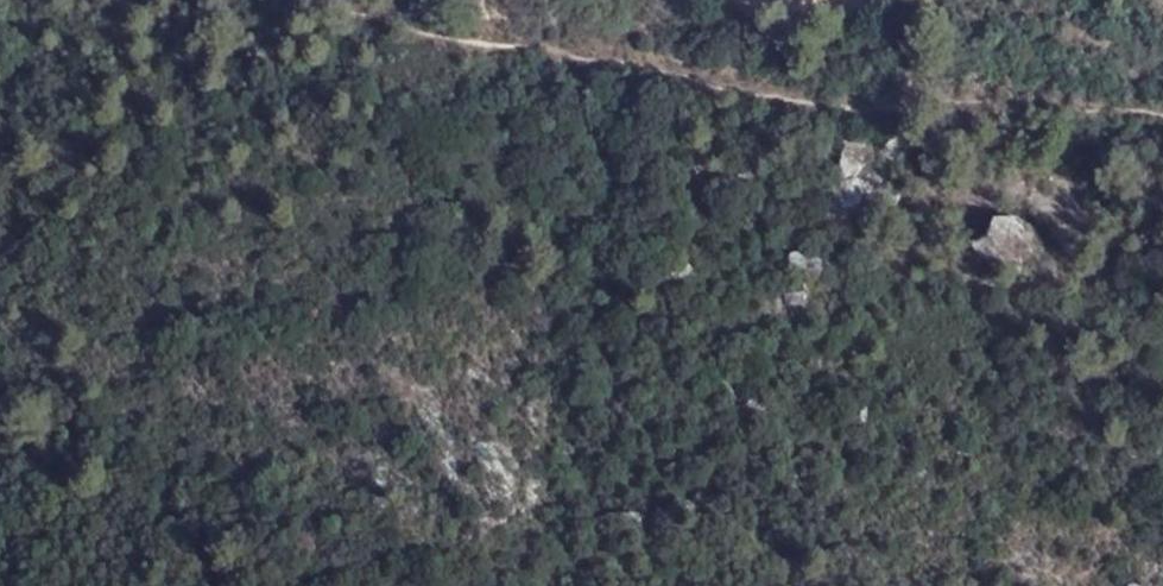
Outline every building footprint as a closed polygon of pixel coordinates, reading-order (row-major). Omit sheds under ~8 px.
[(994,234),(974,235),(976,258),(1029,254),(1026,210),(992,212),(994,234)]
